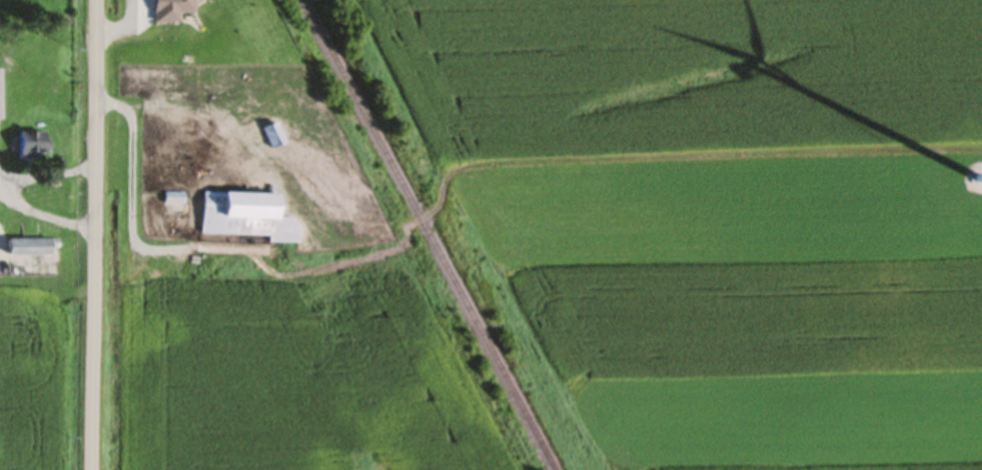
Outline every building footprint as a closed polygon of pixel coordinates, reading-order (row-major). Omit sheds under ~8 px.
[(258,134),(269,156),(283,149),(272,127),(258,134)] [(45,163),(45,137),(14,137),(15,163),(45,163)] [(199,239),(268,240),(268,247),(295,247),(295,224),(280,223),(280,199),(200,198),(199,239)] [(51,260),(51,244),(7,244),(7,260),(51,260)]
